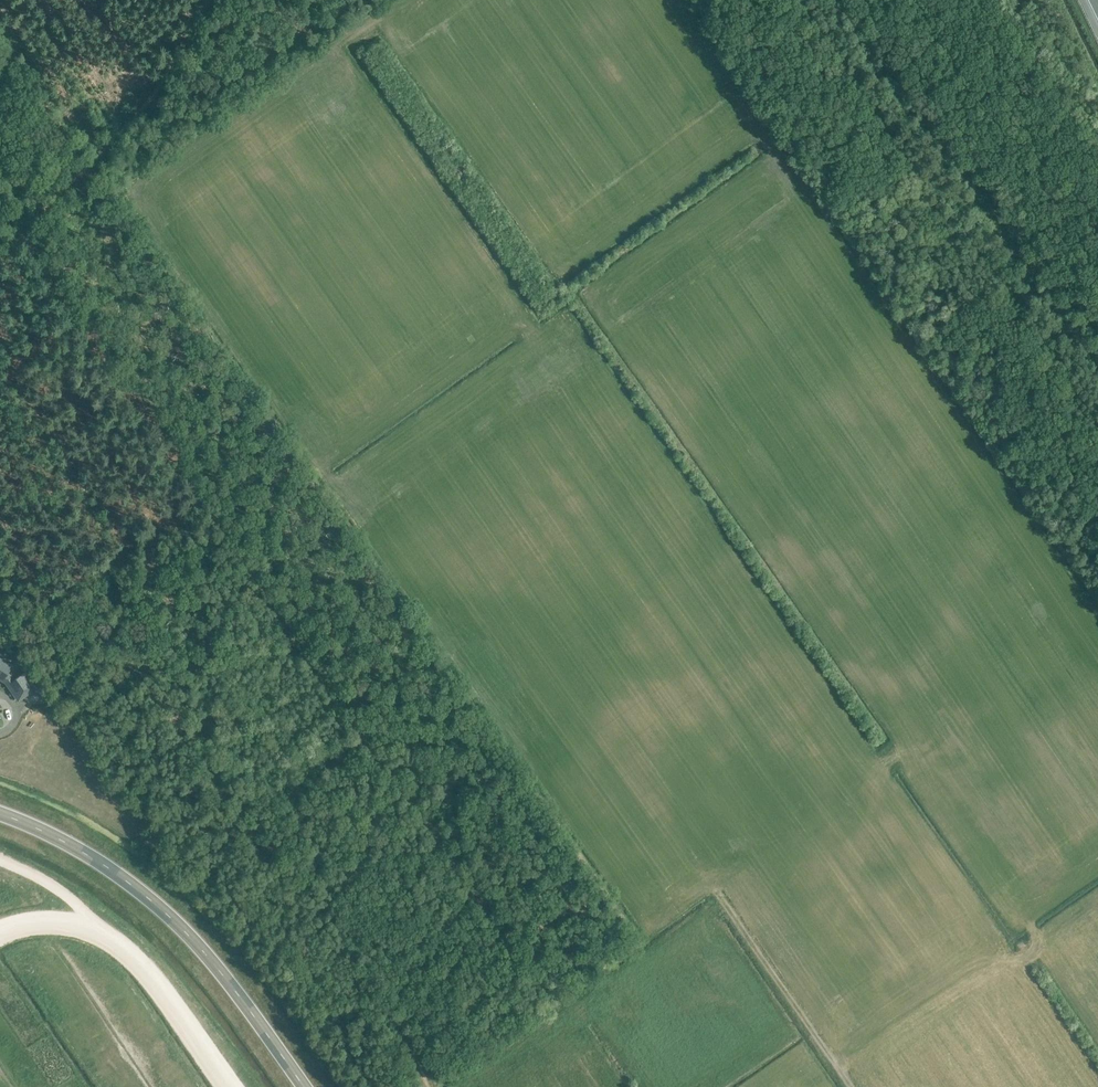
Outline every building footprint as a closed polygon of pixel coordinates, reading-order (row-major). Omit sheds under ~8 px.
[(36,687),(25,672),(14,680),(11,676),(7,673),(12,666),(0,659),(0,678),(6,682),(18,700),(36,687)] [(55,719),(59,727),(66,724),(61,715),(55,719)]
